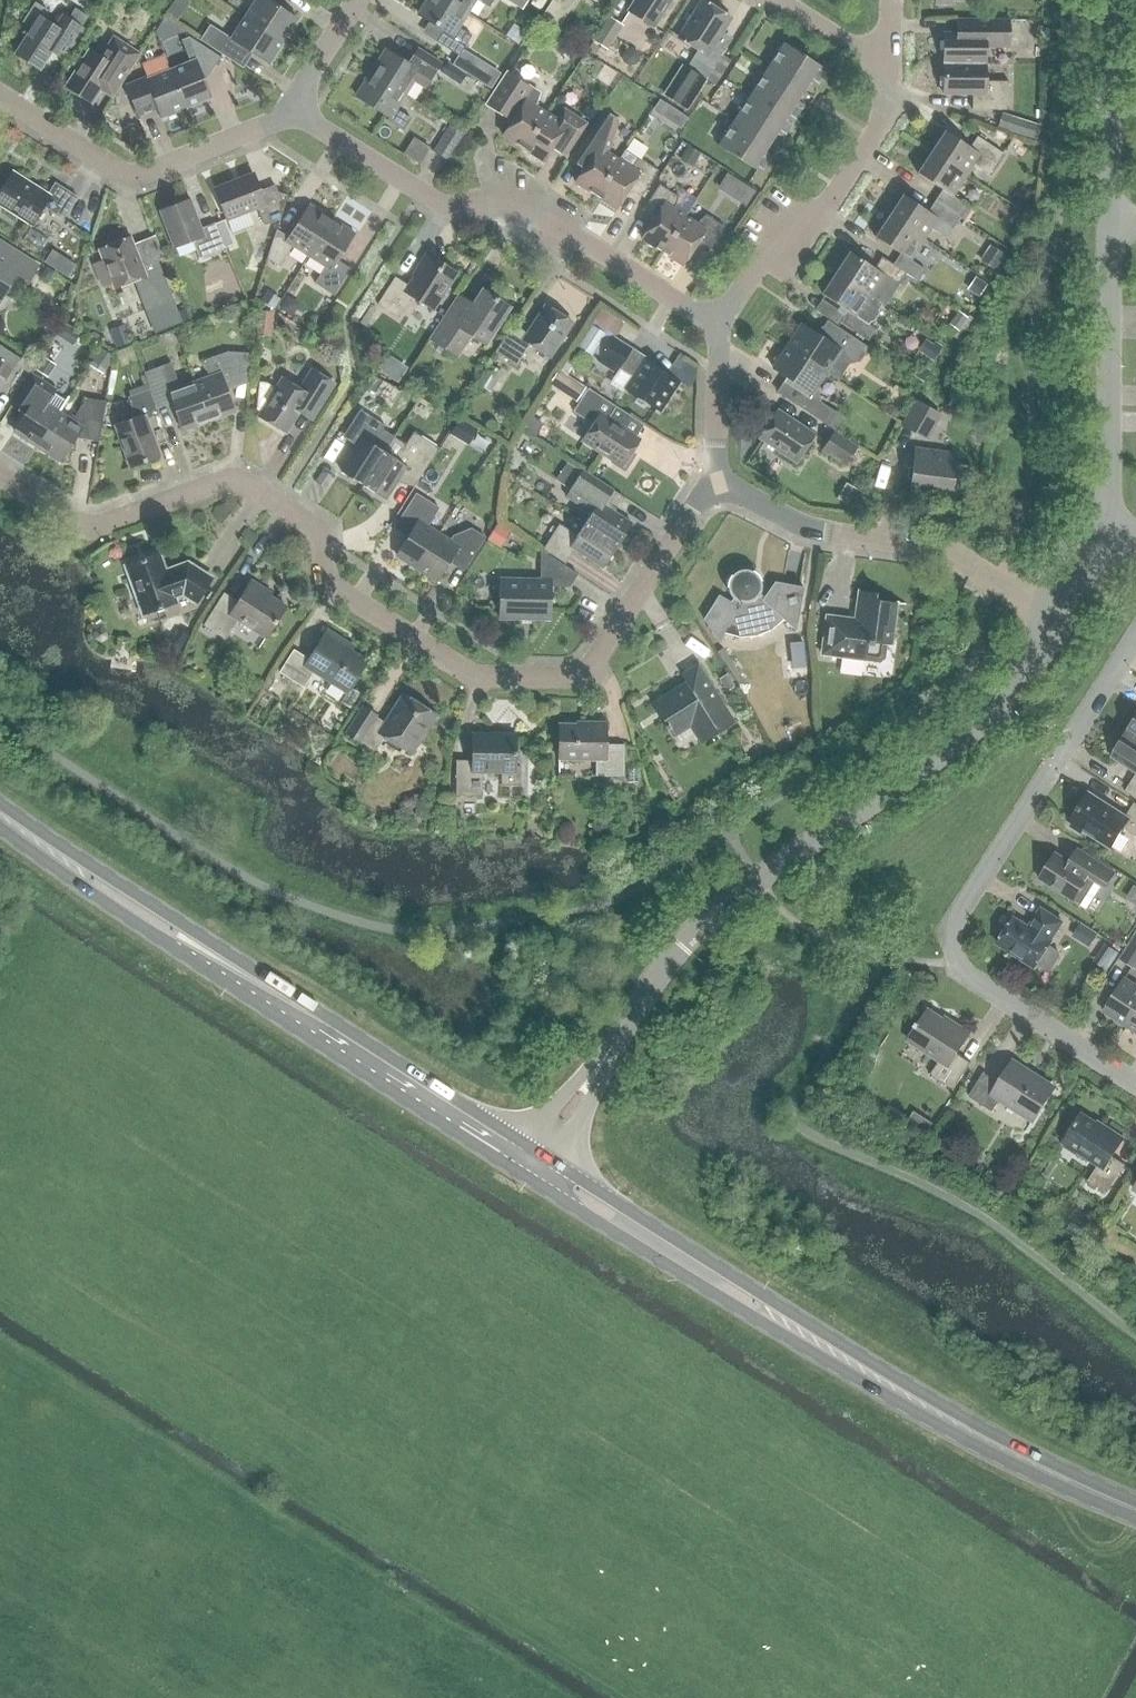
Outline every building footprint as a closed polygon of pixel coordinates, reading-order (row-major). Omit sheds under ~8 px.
[(244,17),(282,42),(297,20),(266,0),(255,0),(244,17)] [(446,0),(427,0),(418,15),(443,30),(436,42),(458,56),(471,36),(457,27),(466,13),(446,0)] [(466,13),(474,0),(446,0),(466,13)] [(522,9),(527,0),(507,0),(522,9)] [(539,10),(545,1),(544,0),(532,0),(530,4),(539,10)] [(540,17),(557,28),(575,0),(551,0),(540,17)] [(653,28),(671,0),(634,0),(627,11),(653,28)] [(730,18),(701,0),(677,38),(697,50),(685,69),(682,66),(664,94),(686,109),(705,80),(721,55),(711,48),(730,18)] [(62,59),(81,29),(80,28),(87,17),(74,9),(67,20),(61,16),(54,27),(41,19),(46,10),(34,3),(22,22),(31,28),(14,54),(39,69),(50,52),(62,59)] [(268,64),(282,42),(244,17),(230,39),(209,25),(199,40),(233,62),(242,47),(268,64)] [(621,25),(608,17),(593,41),(606,49),(621,25)] [(943,33),(943,64),(984,64),(984,47),(1008,47),(1008,20),(978,20),(956,20),(956,33),(943,33)] [(651,44),(655,44),(658,40),(657,35),(654,33),(649,33),(646,37),(647,42),(651,44)] [(88,50),(65,86),(91,103),(99,90),(110,97),(138,54),(111,37),(98,57),(88,50)] [(189,62),(169,70),(185,108),(210,98),(200,71),(214,66),(219,57),(188,37),(180,40),(189,62)] [(826,71),(782,43),(717,145),(760,173),(826,71)] [(408,64),(385,50),(370,73),(404,95),(413,80),(424,87),(440,64),(417,49),(408,64)] [(715,87),(731,61),(721,55),(705,80),(715,87)] [(481,62),(471,76),(490,88),(499,74),(481,62)] [(460,72),(447,63),(441,73),(454,81),(460,72)] [(984,82),(984,64),(943,64),(943,94),(971,94),(971,110),(1008,110),(1008,82),(984,82)] [(135,111),(153,103),(159,118),(185,108),(169,70),(145,79),(145,78),(125,86),(135,111)] [(395,109),(404,95),(370,73),(356,96),(389,117),(386,121),(402,131),(410,118),(395,109)] [(502,135),(522,148),(545,114),(534,106),(538,93),(506,73),(489,99),(515,115),(502,135)] [(659,100),(652,112),(663,119),(670,108),(659,100)] [(585,124),(566,112),(556,121),(545,114),(522,148),(543,162),(556,142),(568,150),(585,124)] [(574,182),(594,195),(617,161),(606,153),(617,121),(603,112),(575,154),(587,162),(574,182)] [(1036,139),(1040,125),(1016,118),(1011,132),(1036,139)] [(463,133),(450,125),(432,152),(445,160),(463,133)] [(944,131),(931,153),(965,176),(973,165),(988,174),(1002,153),(976,136),(969,148),(944,131)] [(992,139),(1005,143),(1007,136),(995,131),(992,139)] [(688,146),(679,159),(691,167),(700,153),(688,146)] [(657,170),(639,159),(625,149),(617,161),(594,195),(615,209),(628,189),(640,197),(657,170)] [(963,220),(971,209),(952,196),(965,176),(931,153),(917,174),(941,190),(934,201),(959,218),(963,220)] [(54,183),(46,194),(11,172),(0,190),(0,207),(30,226),(42,207),(62,219),(76,197),(54,183)] [(259,191),(252,174),(214,189),(226,220),(256,208),(263,226),(279,220),(286,196),(276,192),(274,185),(259,191)] [(640,238),(661,252),(684,217),(672,210),(677,196),(659,185),(642,211),(653,218),(640,238)] [(902,196),(888,217),(923,240),(930,229),(945,238),(959,218),(934,201),(927,212),(902,196)] [(221,241),(214,223),(200,229),(188,199),(158,211),(173,249),(192,242),(198,258),(223,248),(221,241)] [(291,245),(308,256),(330,220),(320,214),(321,213),(308,204),(287,237),(276,230),(266,258),(278,266),(291,245)] [(695,224),(684,217),(661,252),(682,265),(695,245),(707,253),(723,227),(705,215),(695,224)] [(888,217),(874,238),(899,254),(892,265),(905,274),(916,281),(924,270),(910,260),(923,240),(888,217)] [(222,220),(214,223),(221,241),(229,237),(222,220)] [(339,226),(330,220),(308,256),(324,266),(314,283),(332,294),(349,268),(336,260),(353,233),(340,224),(339,226)] [(143,273),(129,238),(98,250),(102,261),(94,264),(102,285),(111,281),(114,288),(134,280),(146,310),(171,300),(158,267),(143,273)] [(0,243),(0,298),(15,275),(26,282),(36,266),(0,243)] [(989,245),(979,260),(994,270),(1004,255),(989,245)] [(892,294),(905,274),(892,265),(881,257),(873,268),(849,252),(835,273),(870,296),(877,285),(892,294)] [(397,318),(411,296),(432,310),(456,273),(426,254),(417,268),(418,269),(407,286),(394,277),(376,304),(397,318)] [(63,257),(55,270),(67,278),(75,265),(63,257)] [(882,303),(870,296),(835,273),(821,294),(846,311),(838,322),(867,341),(875,329),(867,324),(869,321),(873,320),(878,313),(878,309),(882,303)] [(975,276),(966,289),(979,297),(987,284),(975,276)] [(456,356),(469,335),(484,344),(508,307),(482,290),(472,305),(458,296),(430,339),(456,356)] [(266,291),(260,301),(273,309),(279,299),(266,291)] [(572,323),(544,305),(526,333),(512,325),(494,352),(515,366),(529,345),(549,358),(572,323)] [(600,308),(594,320),(618,331),(624,319),(600,308)] [(180,322),(175,310),(150,320),(155,332),(180,322)] [(271,336),(273,312),(258,310),(256,334),(271,336)] [(957,331),(966,318),(956,310),(946,323),(957,331)] [(801,325),(787,347),(824,371),(837,379),(848,364),(859,361),(864,352),(872,356),(874,352),(826,321),(817,335),(801,325)] [(576,346),(591,355),(605,334),(590,324),(576,346)] [(123,325),(109,330),(111,336),(115,348),(130,343),(123,325)] [(629,351),(630,350),(611,338),(597,361),(615,373),(619,367),(634,377),(625,390),(657,411),(677,381),(645,360),(644,361),(629,351)] [(932,361),(942,346),(934,341),(925,356),(932,361)] [(6,381),(20,359),(0,346),(0,377),(6,381)] [(842,417),(818,401),(820,399),(810,393),(824,371),(787,347),(772,369),(810,393),(800,408),(834,430),(842,417)] [(105,370),(113,356),(100,348),(91,361),(105,370)] [(239,353),(226,352),(202,361),(208,378),(194,383),(207,420),(233,411),(222,380),(237,375),(239,353)] [(384,353),(375,366),(380,369),(379,371),(397,382),(406,367),(384,353)] [(181,430),(207,420),(194,383),(179,388),(170,363),(143,373),(155,406),(171,400),(181,430)] [(501,373),(487,364),(475,382),(490,392),(501,373)] [(332,384),(310,370),(298,389),(282,379),(275,390),(265,384),(259,383),(257,409),(261,412),(258,417),(284,433),(300,406),(314,414),(332,384)] [(31,374),(15,399),(29,407),(13,432),(36,446),(58,413),(66,400),(53,392),(54,389),(31,374)] [(592,424),(582,439),(612,459),(610,462),(624,471),(635,455),(630,452),(638,441),(621,430),(629,416),(587,389),(572,412),(592,424)] [(157,415),(148,390),(127,398),(134,418),(114,426),(129,467),(159,457),(145,419),(157,415)] [(428,417),(434,405),(420,398),(414,410),(428,417)] [(71,421),(58,413),(36,446),(59,461),(76,435),(83,439),(98,441),(104,402),(85,399),(71,421)] [(915,401),(901,425),(926,439),(939,414),(915,401)] [(358,443),(340,471),(362,486),(393,437),(381,430),(384,426),(359,410),(343,434),(358,443)] [(795,462),(814,434),(777,410),(759,438),(795,462)] [(530,415),(522,428),(534,436),(543,424),(530,415)] [(450,433),(468,444),(476,431),(458,420),(450,433)] [(362,486),(384,499),(402,471),(417,481),(438,448),(412,432),(404,445),(393,437),(362,486)] [(856,447),(834,432),(821,450),(844,465),(856,447)] [(909,497),(948,503),(954,455),(916,450),(909,497)] [(590,513),(583,524),(616,546),(631,524),(603,506),(613,491),(581,470),(564,496),(590,513)] [(398,520),(411,529),(395,554),(416,568),(437,534),(426,527),(438,508),(415,494),(398,520)] [(504,544),(511,528),(496,522),(489,538),(504,544)] [(564,564),(574,549),(602,568),(616,546),(583,524),(576,536),(558,524),(542,549),(564,564)] [(448,541),(437,534),(416,568),(436,581),(449,562),(462,571),(484,537),(470,528),(452,536),(448,541)] [(498,619),(549,620),(550,586),(568,587),(569,585),(575,574),(576,575),(576,574),(540,550),(539,579),(499,579),(498,619)] [(130,583),(128,583),(134,599),(140,597),(145,612),(175,602),(174,598),(182,595),(195,603),(210,578),(186,563),(164,571),(158,554),(124,566),(130,583)] [(730,603),(718,595),(703,619),(719,644),(723,632),(739,637),(755,636),(770,630),(783,618),(795,631),(803,588),(774,582),(763,597),(758,594),(759,592),(760,590),(760,587),(760,585),(759,581),(757,577),(754,574),(751,571),(747,570),(743,570),(738,570),(734,572),(731,575),(728,579),(727,584),(727,588),(728,591),(729,594),(731,597),(733,599),(730,603)] [(261,592),(263,590),(249,581),(237,602),(223,593),(202,625),(224,639),(237,620),(265,638),(285,607),(261,592)] [(891,641),(897,636),(892,630),(896,602),(875,600),(876,593),(858,591),(854,620),(826,616),(821,655),(878,662),(883,658),(885,645),(890,645),(891,641)] [(186,633),(176,627),(168,641),(178,647),(186,633)] [(307,659),(292,650),(278,672),(303,687),(312,672),(346,694),(366,661),(341,645),(344,641),(326,630),(307,659)] [(801,641),(788,643),(791,668),(804,667),(801,641)] [(697,664),(680,675),(685,682),(651,704),(672,738),(689,727),(700,744),(734,723),(697,664)] [(726,674),(718,679),(726,691),(734,686),(726,674)] [(383,723),(375,717),(376,716),(362,707),(345,733),(373,751),(383,736),(411,754),(435,715),(402,694),(383,723)] [(1125,734),(1135,740),(1135,717),(1125,734)] [(595,760),(595,776),(622,776),(623,745),(605,745),(605,722),(576,722),(576,724),(558,724),(557,760),(595,760)] [(519,785),(519,766),(514,766),(515,735),(471,734),(471,760),(455,760),(455,796),(481,796),(481,772),(500,772),(500,785),(519,785)] [(1135,772),(1135,740),(1125,734),(1111,756),(1135,772)] [(1124,791),(1135,798),(1135,772),(1124,791)] [(1080,833),(1082,830),(1110,848),(1123,827),(1135,836),(1135,804),(1134,802),(1125,816),(1088,792),(1069,822),(1072,823),(1070,827),(1080,833)] [(1038,878),(1073,901),(1085,908),(1101,884),(1104,887),(1114,872),(1078,849),(1069,861),(1055,852),(1038,878)] [(1013,917),(997,943),(1034,967),(1036,964),(1045,970),(1051,969),(1060,956),(1059,949),(1049,943),(1051,941),(1049,940),(1062,922),(1040,908),(1028,927),(1013,917)] [(1081,920),(1073,933),(1090,943),(1098,930),(1081,920)] [(1135,968),(1135,967),(1135,932),(1119,958),(1135,968)] [(1107,943),(1098,960),(1111,966),(1120,950),(1107,943)] [(1125,1026),(1135,1009),(1135,985),(1125,977),(1103,1011),(1125,1026)] [(929,1075),(953,1090),(970,1062),(956,1053),(969,1033),(952,1022),(951,1024),(927,1009),(908,1040),(939,1060),(929,1075)] [(1125,1026),(1135,1032),(1135,1009),(1125,1026)] [(983,1072),(967,1096),(992,1111),(1000,1097),(1034,1119),(1035,1118),(1034,1117),(1043,1104),(1044,1104),(1053,1089),(1026,1072),(1027,1070),(1012,1060),(998,1082),(983,1072)] [(913,1110),(907,1120),(925,1132),(932,1122),(913,1110)] [(1097,1123),(1081,1112),(1062,1142),(1066,1145),(1064,1147),(1075,1154),(1076,1152),(1097,1165),(1087,1180),(1106,1192),(1124,1164),(1111,1156),(1123,1137),(1098,1121),(1097,1123)]
